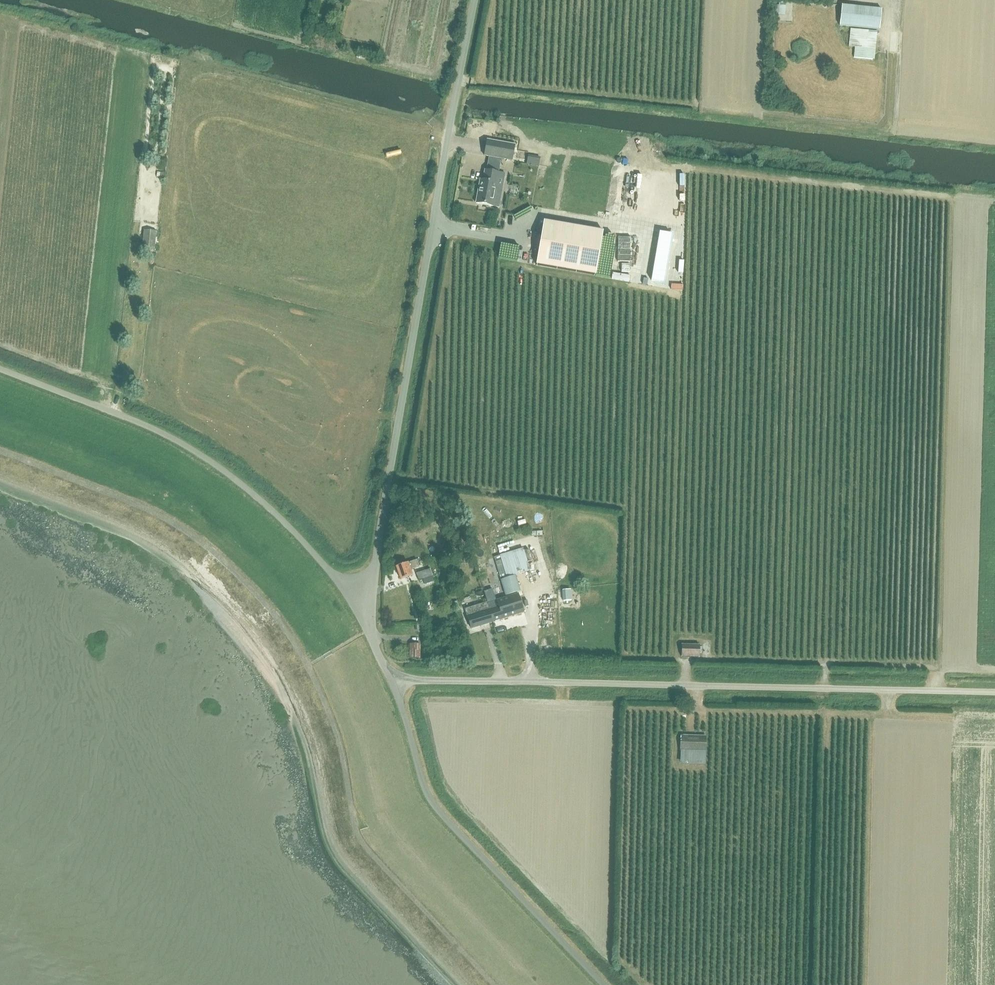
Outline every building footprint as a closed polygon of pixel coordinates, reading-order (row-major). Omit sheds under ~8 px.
[(879,30),(881,9),(841,5),(839,26),(879,30)] [(850,29),(848,47),(875,50),(877,32),(850,29)] [(886,82),(894,83),(895,64),(887,63),(886,82)] [(484,156),(500,159),(501,159),(512,161),(515,145),(487,140),(487,141),(484,156)] [(528,156),(526,163),(538,166),(540,158),(528,156)] [(498,173),(485,171),(483,180),(480,180),(476,204),(493,207),(495,193),(501,194),(505,174),(498,173)] [(536,265),(595,276),(603,232),(543,221),(536,265)] [(154,250),(157,231),(144,230),(142,248),(154,250)] [(650,279),(662,281),(671,233),(659,231),(650,279)] [(626,278),(627,265),(611,264),(611,277),(626,278)] [(410,570),(419,567),(417,560),(408,563),(396,567),(400,580),(412,576),(410,570)] [(418,581),(427,578),(425,571),(416,574),(418,581)] [(484,573),(479,575),(483,586),(488,585),(484,573)] [(501,581),(506,596),(521,591),(515,576),(501,581)] [(570,590),(562,591),(563,601),(571,600),(570,590)] [(518,594),(487,604),(490,615),(488,616),(490,623),(493,622),(524,613),(518,594)] [(540,607),(549,607),(549,596),(540,596),(540,607)] [(487,603),(465,610),(467,618),(471,629),(481,626),(490,623),(488,616),(490,615),(487,604),(487,603)] [(509,626),(513,635),(518,633),(514,624),(509,626)] [(504,637),(500,638),(497,630),(493,631),(496,645),(505,642),(504,637)] [(419,659),(420,645),(410,644),(409,658),(419,659)] [(681,645),(681,657),(699,657),(699,645),(681,645)] [(680,751),(681,751),(680,764),(706,765),(706,751),(705,751),(705,736),(681,736),(680,751)]
